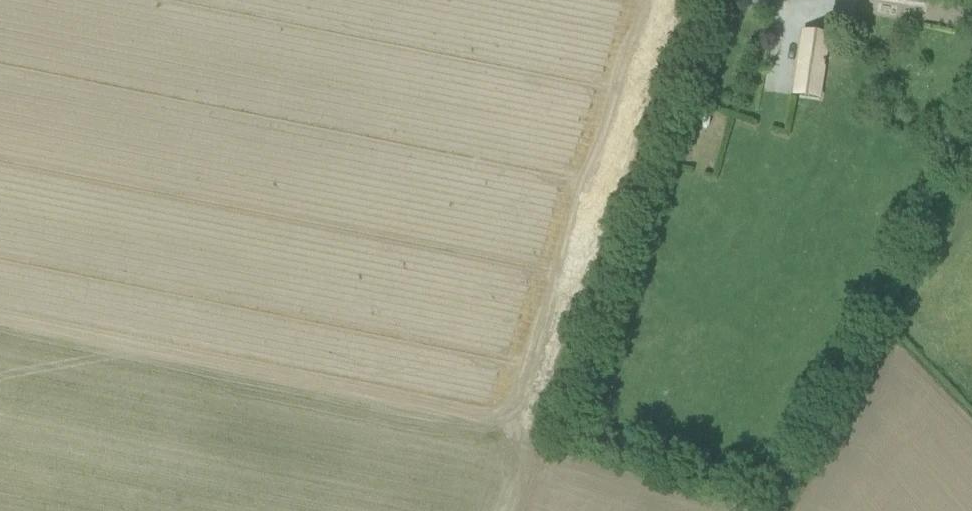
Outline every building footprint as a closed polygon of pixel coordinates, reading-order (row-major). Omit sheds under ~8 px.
[(832,36),(804,32),(794,94),(821,98),(832,36)]
